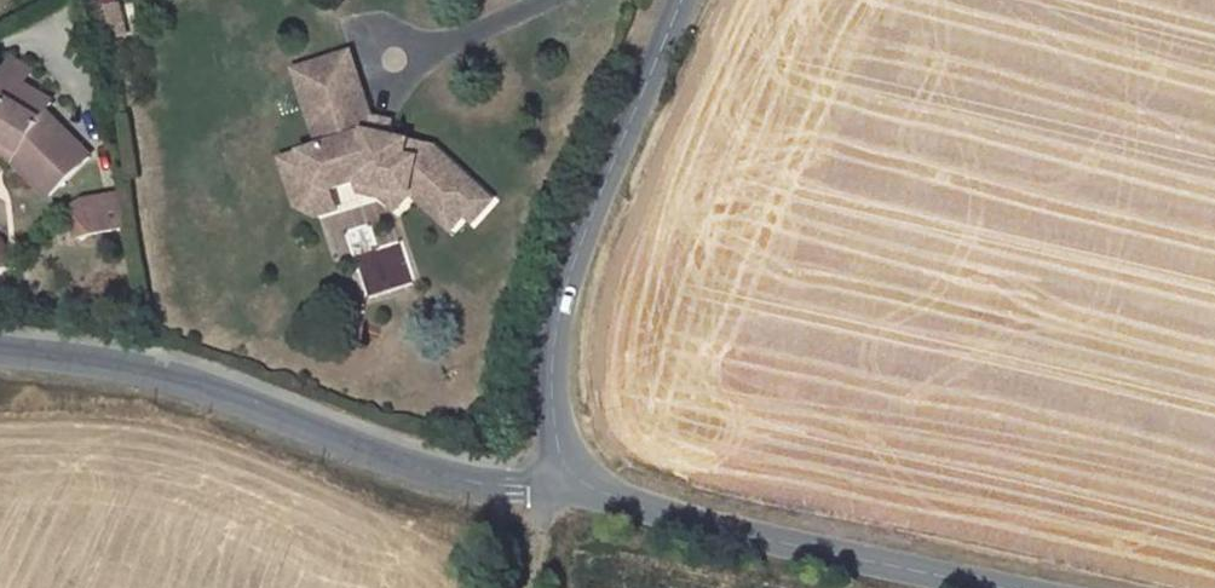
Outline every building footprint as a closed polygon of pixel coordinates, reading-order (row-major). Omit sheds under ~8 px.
[(108,6),(115,39),(132,36),(125,3),(108,6)] [(350,57),(295,75),(308,117),(323,112),(328,128),(314,133),(320,151),(302,157),(311,185),(331,194),(358,185),(414,194),(454,232),(468,217),(474,224),(493,204),(433,149),(366,137),(361,120),(369,117),(350,57)] [(30,148),(23,161),(58,195),(100,150),(52,108),(59,94),(10,70),(0,90),(0,134),(30,148)] [(369,117),(361,120),(366,137),(384,140),(387,120),(369,117)] [(23,161),(30,148),(0,134),(0,150),(23,161)] [(331,194),(311,185),(302,157),(281,164),(297,212),(317,221),(338,214),(331,194)] [(414,194),(358,185),(363,197),(385,202),(398,211),(414,194)] [(92,222),(100,265),(116,262),(108,220),(92,222)] [(75,286),(100,265),(92,222),(69,247),(75,254),(59,268),(75,286)]
